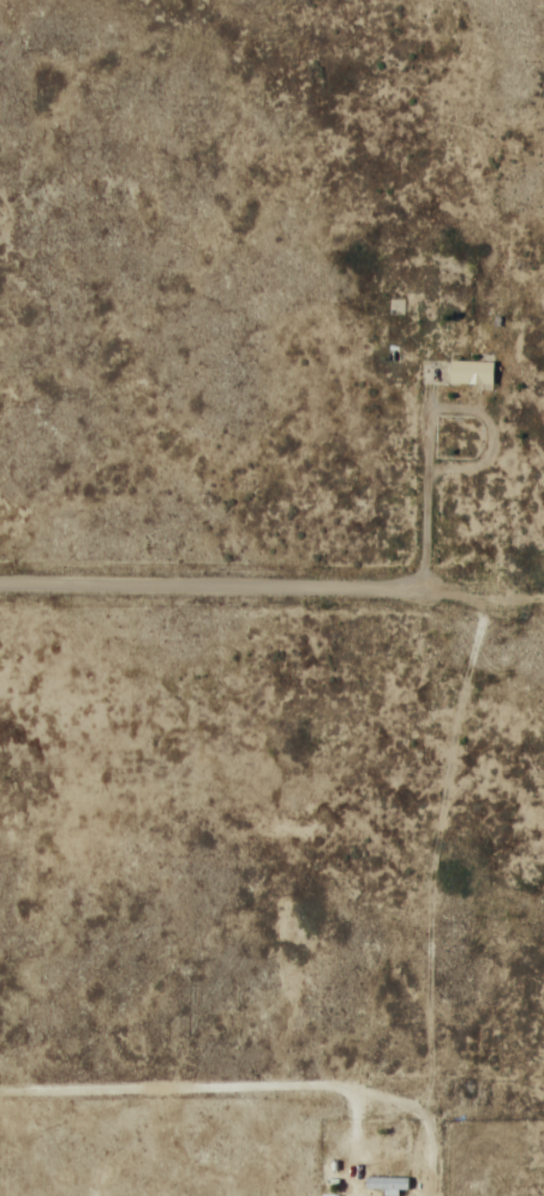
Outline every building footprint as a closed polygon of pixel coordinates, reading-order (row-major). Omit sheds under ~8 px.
[(493,381),(493,360),(450,360),(450,381),(493,381)] [(366,1189),(408,1189),(408,1176),(366,1176),(366,1189)]
